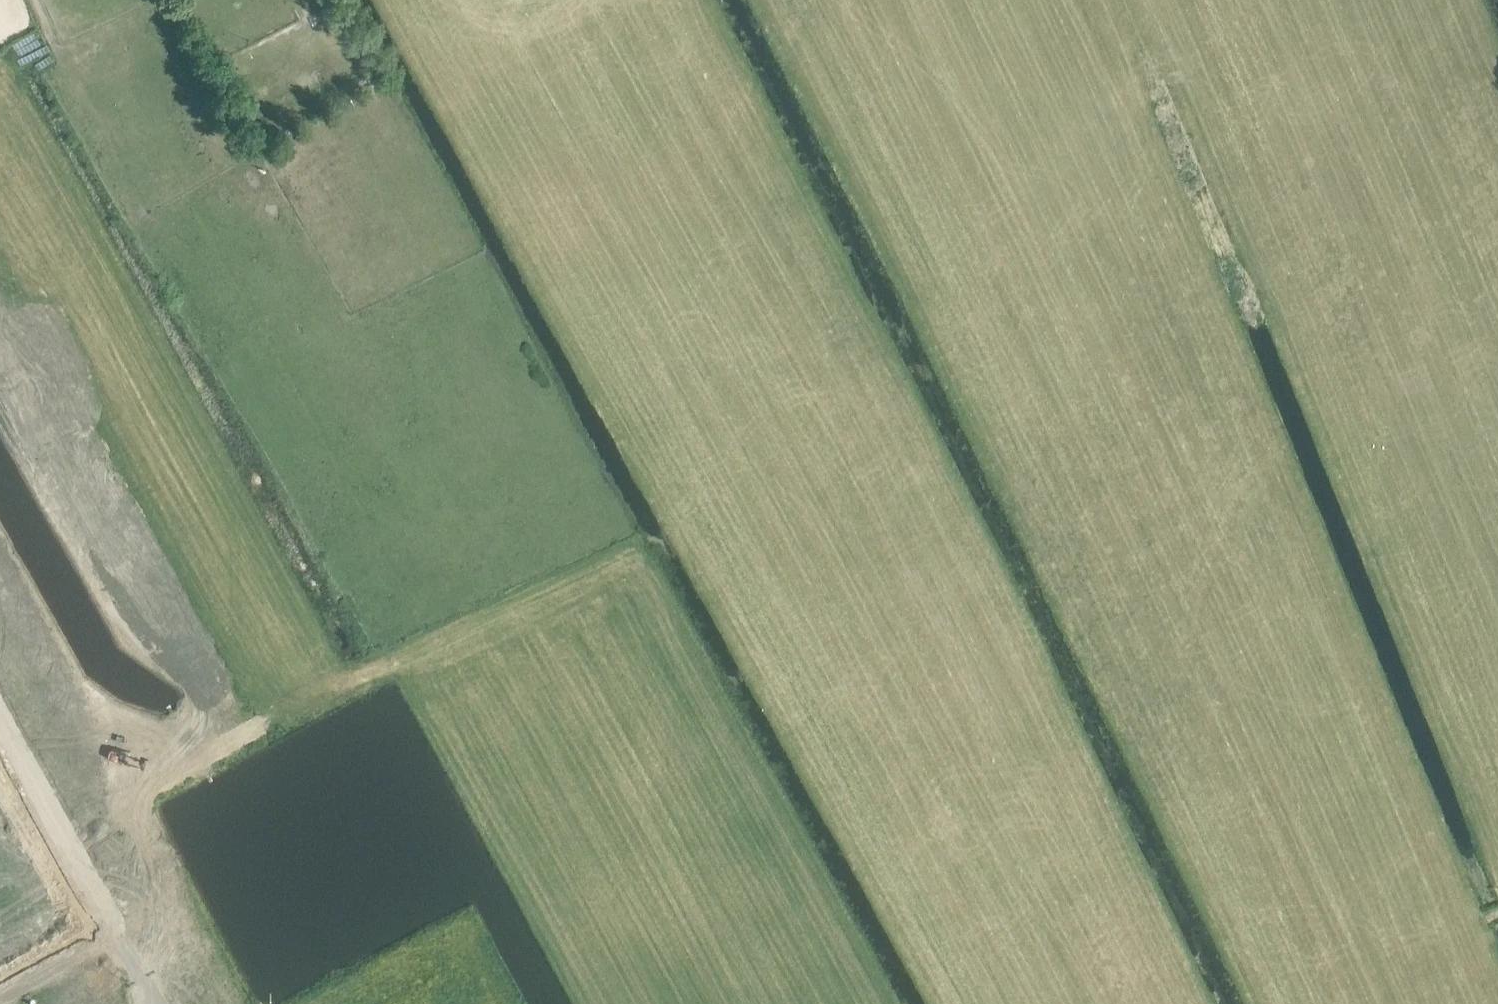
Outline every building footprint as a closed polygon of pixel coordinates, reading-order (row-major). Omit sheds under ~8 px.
[(10,815),(9,814),(8,815),(0,800),(0,821),(10,815)] [(0,821),(0,848),(20,837),(19,835),(20,834),(10,815),(0,821)] [(50,892),(29,903),(50,941),(71,929),(69,925),(70,925),(59,905),(58,906),(50,892)] [(28,904),(8,915),(26,946),(29,953),(50,941),(29,903),(25,896),(24,896),(28,904)] [(13,956),(13,955),(0,931),(0,963),(13,956)]
